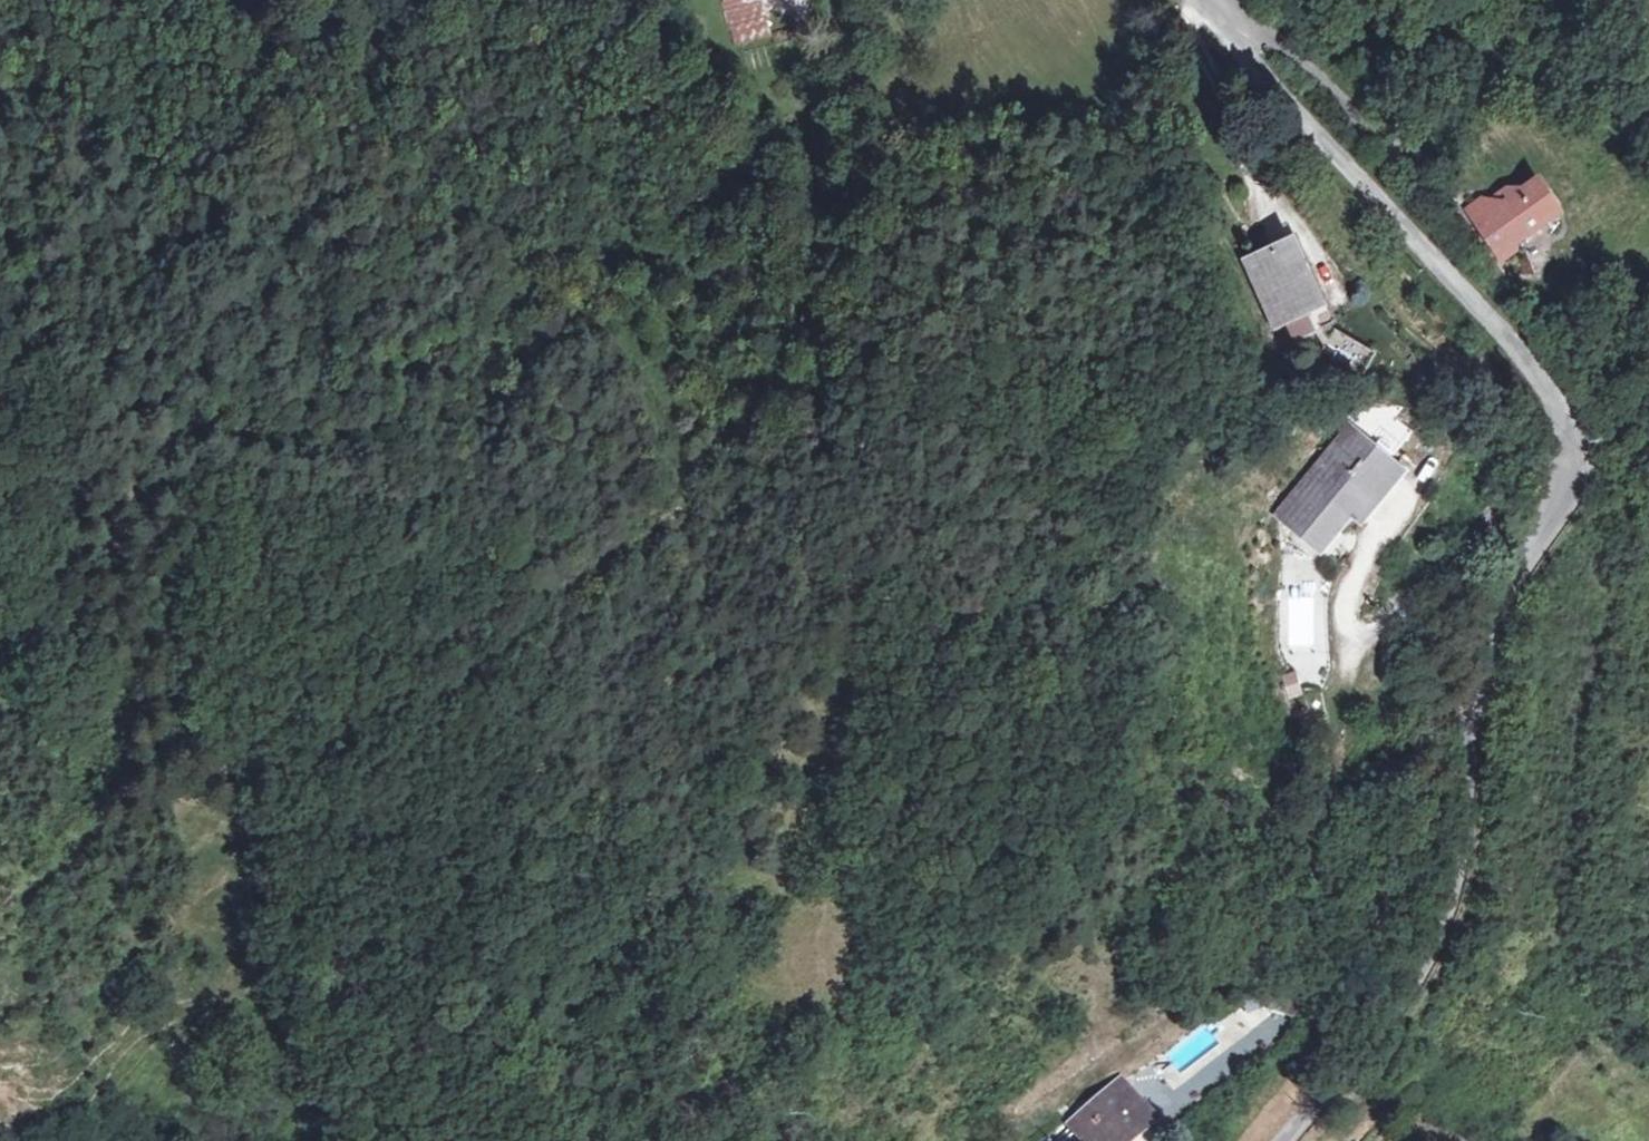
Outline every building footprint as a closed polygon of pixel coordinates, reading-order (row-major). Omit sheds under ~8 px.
[(765,0),(727,0),(739,44),(773,35),(765,0)] [(1483,197),(1468,207),(1503,259),(1519,248),(1515,242),(1529,232),(1525,226),(1556,204),(1539,179),(1515,196),(1509,187),(1487,203),(1483,197)] [(1297,319),(1324,307),(1295,244),(1249,265),(1277,328),(1297,319)] [(1332,326),(1324,307),(1297,319),(1305,338),(1332,326)] [(1375,359),(1332,338),(1324,354),(1369,375),(1375,359)] [(1393,457),(1414,432),(1398,419),(1378,444),(1393,457)] [(1381,480),(1392,464),(1351,431),(1281,516),(1323,549),(1354,511),(1349,507),(1356,499),(1372,511),(1391,487),(1381,480)] [(1403,472),(1392,464),(1381,480),(1391,487),(1403,472)] [(1354,511),(1364,520),(1372,511),(1356,499),(1349,507),(1354,511)] [(1291,542),(1286,558),(1307,563),(1311,547),(1291,542)] [(1284,678),(1290,698),(1305,694),(1298,674),(1284,678)] [(1077,1126),(1090,1140),(1127,1140),(1151,1121),(1122,1087),(1077,1126)]
